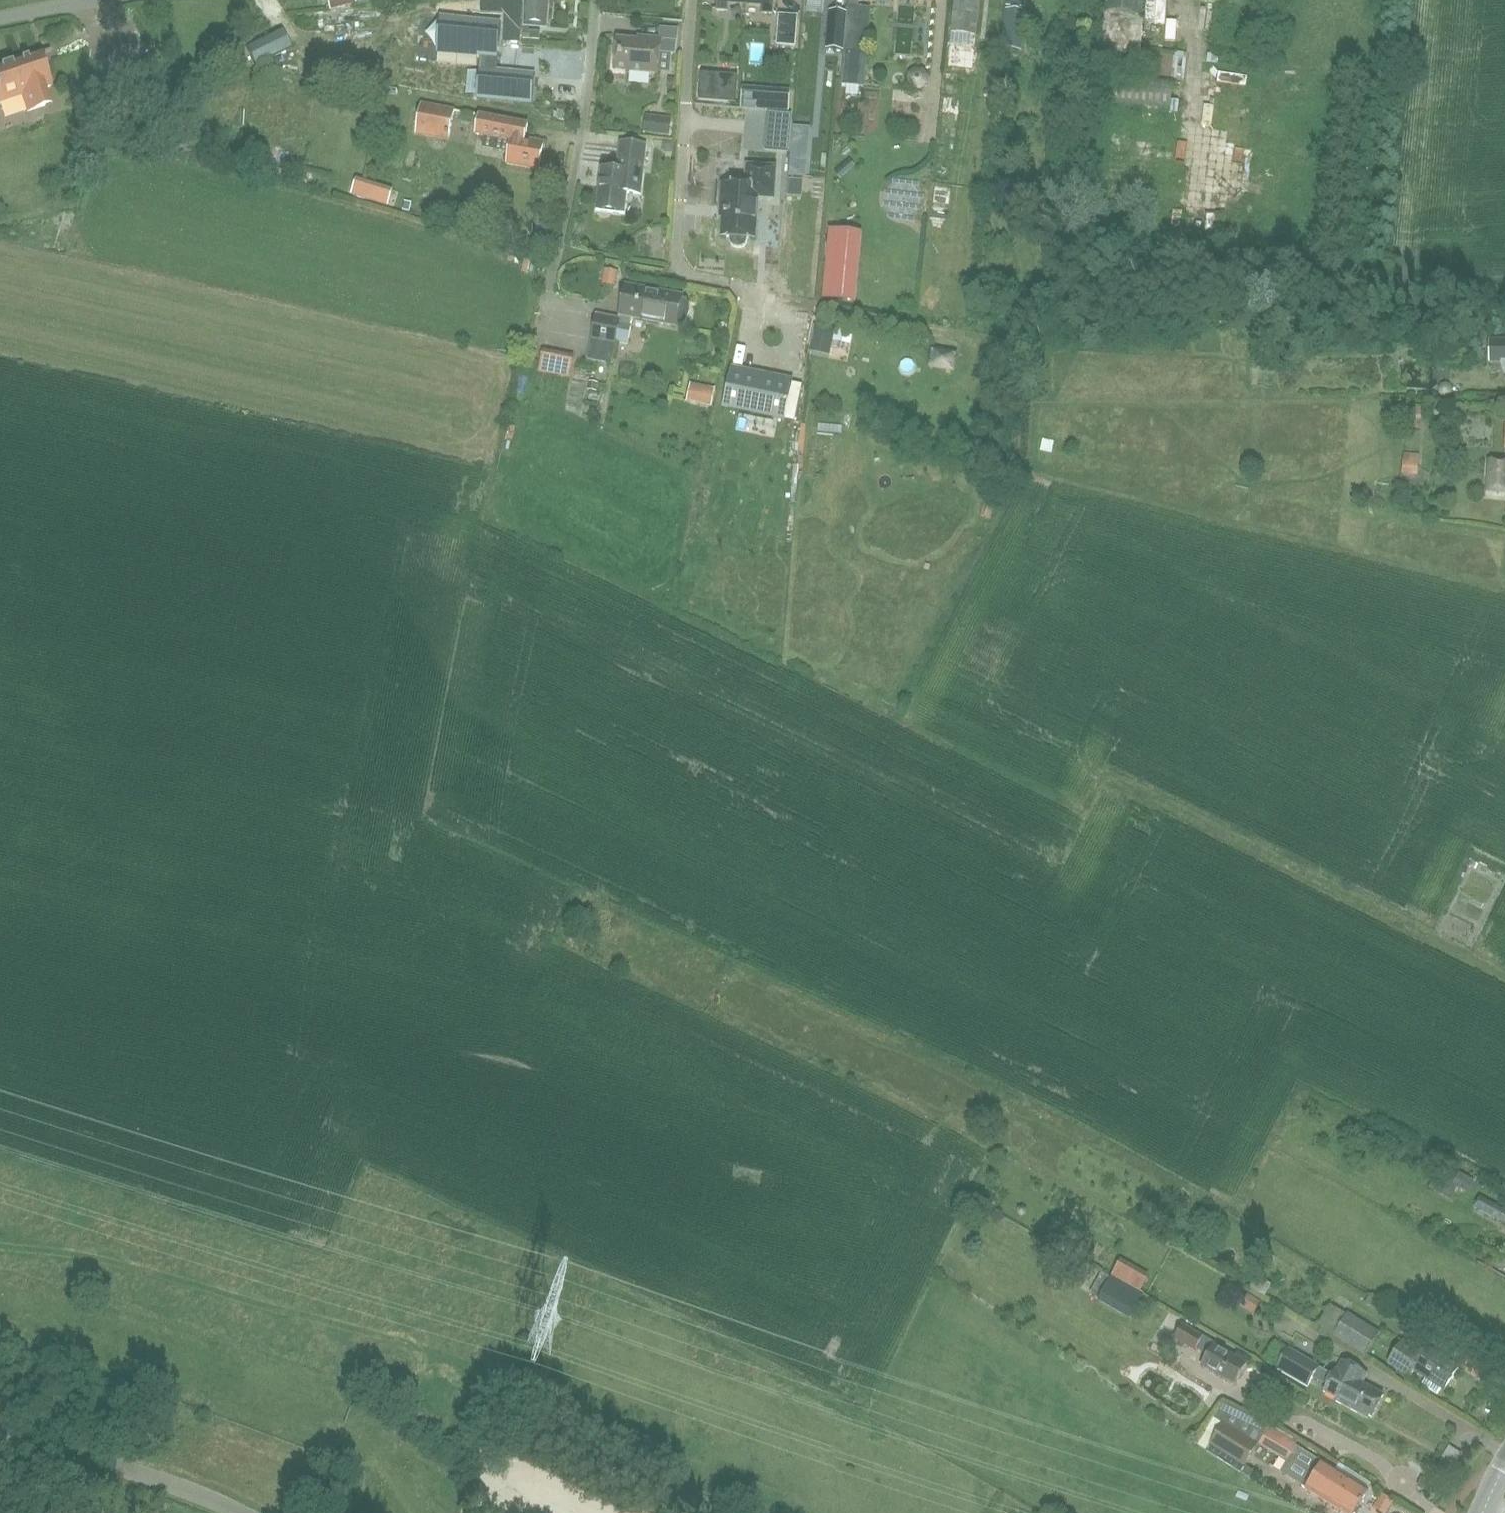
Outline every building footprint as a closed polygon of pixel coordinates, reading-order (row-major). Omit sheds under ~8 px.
[(330,10),(356,3),(355,0),(328,0),(330,10)] [(525,25),(544,26),(546,0),(525,0),(525,25)] [(716,10),(726,11),(727,1),(743,2),(743,0),(716,0),(716,10)] [(743,2),(761,4),(761,14),(772,14),(773,0),(743,0),(743,2)] [(980,0),(955,0),(951,34),(976,37),(980,0)] [(1101,67),(1134,70),(1141,0),(1108,0),(1101,67)] [(1166,0),(1147,0),(1146,23),(1165,24),(1166,0)] [(1005,7),(1000,47),(1020,49),(1024,9),(1005,7)] [(847,8),(845,47),(845,49),(863,50),(865,9),(847,8)] [(826,48),(843,49),(847,13),(829,11),(826,48)] [(794,47),(796,18),(779,16),(776,46),(794,47)] [(482,54),(478,98),(532,102),(534,74),(496,70),(500,24),(440,18),(437,50),(482,54)] [(647,42),(617,39),(614,70),(658,74),(660,54),(676,55),(678,30),(661,28),(661,40),(647,39),(647,42)] [(523,29),(522,39),(540,40),(541,31),(523,29)] [(1187,53),(1147,48),(1144,74),(1184,78),(1187,53)] [(22,95),(27,111),(50,103),(51,105),(52,104),(46,87),(51,86),(40,54),(52,50),(51,49),(0,66),(0,103),(22,95)] [(908,88),(928,85),(926,72),(906,75),(908,88)] [(1170,107),(1172,81),(1102,74),(1100,100),(1170,107)] [(736,78),(701,76),(698,102),(734,104),(736,78)] [(1236,107),(1236,76),(1214,76),(1214,107),(1236,107)] [(789,91),(742,88),(741,106),(788,109),(789,91)] [(830,99),(829,137),(872,138),(874,89),(846,89),(846,100),(830,99)] [(416,135),(449,141),(456,109),(422,102),(416,135)] [(560,106),(558,118),(573,121),(575,108),(560,106)] [(791,114),(768,112),(765,150),(787,152),(791,114)] [(507,164),(539,170),(544,142),(526,139),(529,124),(478,115),(475,130),(512,137),(507,164)] [(668,136),(670,121),(645,118),(643,133),(668,136)] [(793,125),(789,175),(804,176),(808,127),(793,125)] [(625,213),(628,193),(640,194),(642,175),(646,145),(620,142),(617,170),(602,168),(597,210),(625,213)] [(662,142),(661,148),(665,153),(671,153),(672,143),(662,142)] [(746,164),(745,184),(722,183),(721,205),(724,206),(722,235),(730,236),(729,241),(731,244),(735,246),(739,246),(743,245),(745,241),(746,237),(754,237),(756,196),(773,197),(774,166),(746,164)] [(787,195),(801,197),(802,179),(789,178),(787,195)] [(1233,201),(1243,203),(1246,183),(1236,181),(1233,201)] [(827,228),(820,298),(853,301),(859,231),(827,228)] [(615,290),(617,275),(603,272),(601,287),(615,290)] [(616,340),(627,342),(632,317),(676,326),(676,324),(683,325),(685,323),(686,321),(688,318),(689,316),(689,313),(690,310),(689,307),(689,304),(688,301),(687,299),(681,297),(682,296),(626,285),(620,318),(595,314),(591,338),(616,342),(616,340)] [(833,329),(814,325),(811,344),(829,348),(833,329)] [(1502,368),(1503,371),(1504,373),(1504,374),(1504,339),(1488,339),(1489,363),(1501,363),(1502,368)] [(537,376),(570,383),(575,361),(542,354),(537,376)] [(794,378),(732,366),(723,408),(785,421),(794,378)] [(710,406),(713,391),(690,387),(688,402),(710,406)] [(1420,429),(1422,405),(1412,405),(1412,409),(1406,408),(1404,427),(1420,429)] [(1039,455),(1052,456),(1053,443),(1039,442),(1039,455)] [(1402,474),(1417,475),(1419,455),(1403,453),(1402,474)] [(1504,492),(1504,460),(1487,459),(1485,491),(1504,492)] [(1451,1167),(1444,1180),(1468,1192),(1474,1180),(1451,1167)] [(1480,1197),(1474,1208),(1504,1225),(1504,1211),(1480,1197)] [(1098,1300),(1129,1318),(1144,1293),(1141,1291),(1151,1275),(1122,1258),(1098,1300)] [(1248,1293),(1240,1306),(1254,1314),(1262,1301),(1248,1293)] [(1333,1335),(1365,1355),(1380,1333),(1347,1313),(1333,1335)] [(1197,1347),(1208,1354),(1202,1365),(1235,1384),(1246,1364),(1214,1346),(1216,1342),(1182,1323),(1173,1338),(1195,1351),(1197,1347)] [(1410,1378),(1414,1370),(1444,1390),(1458,1368),(1424,1346),(1420,1352),(1402,1340),(1387,1363),(1410,1378)] [(1333,1374),(1292,1353),(1286,1349),(1275,1369),(1306,1386),(1312,1375),(1328,1383),(1324,1391),(1358,1409),(1356,1413),(1367,1418),(1369,1415),(1372,1416),(1383,1395),(1362,1384),(1367,1374),(1342,1361),(1337,1371),(1335,1370),(1333,1374)] [(1239,1350),(1234,1357),(1244,1362),(1248,1355),(1239,1350)] [(1210,1444),(1244,1466),(1258,1444),(1224,1422),(1210,1444)] [(1334,1471),(1317,1460),(1301,1486),(1345,1512),(1354,1512),(1357,1512),(1359,1508),(1358,1506),(1367,1491),(1334,1471)]
